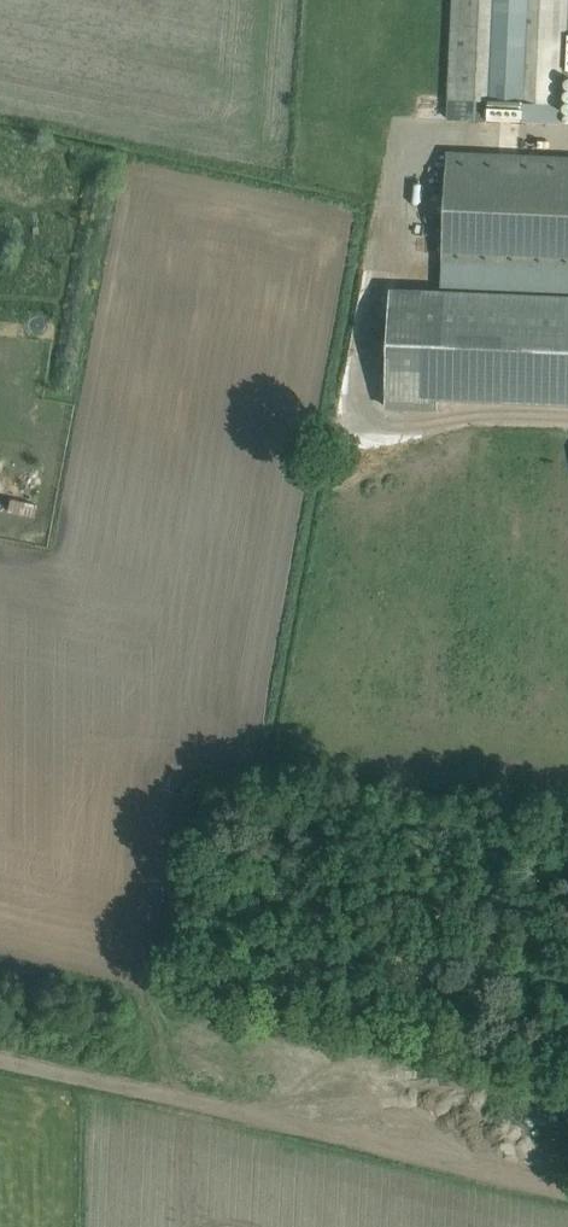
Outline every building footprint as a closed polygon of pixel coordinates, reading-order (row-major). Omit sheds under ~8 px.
[(450,99),(564,104),(565,76),(567,77),(567,0),(454,0),(452,42),(450,99)] [(389,342),(386,406),(438,408),(439,398),(567,404),(567,159),(449,154),(441,294),(415,293),(413,344),(389,342)] [(22,512),(35,515),(44,468),(0,465),(0,509),(22,512)]
